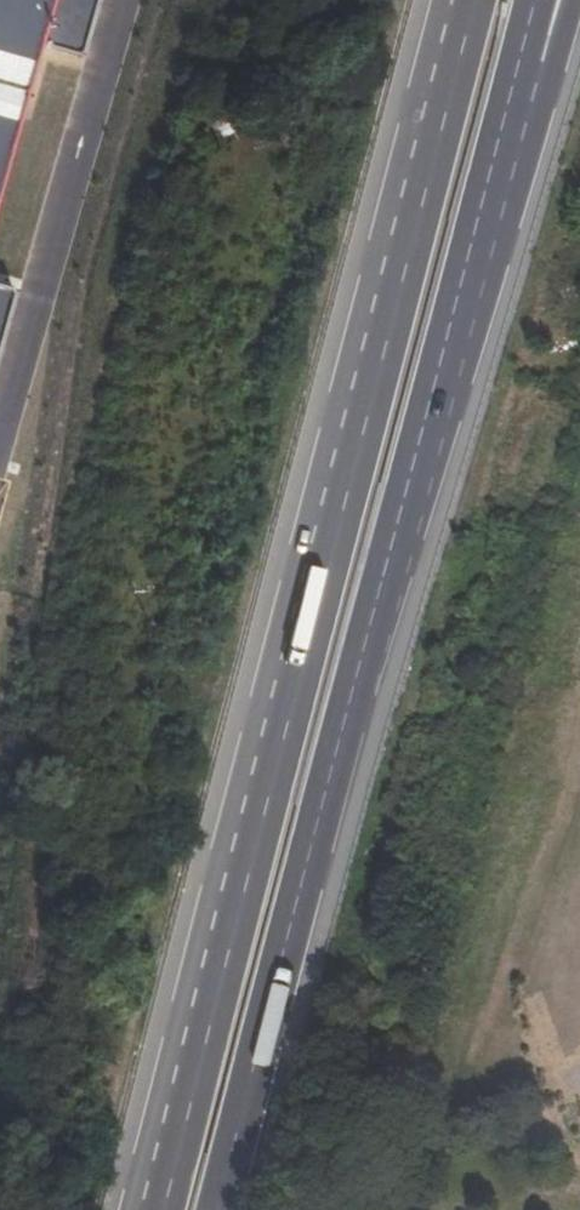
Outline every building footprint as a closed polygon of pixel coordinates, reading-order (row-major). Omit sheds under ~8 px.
[(30,36),(78,50),(92,0),(0,0),(0,139),(30,36)]
